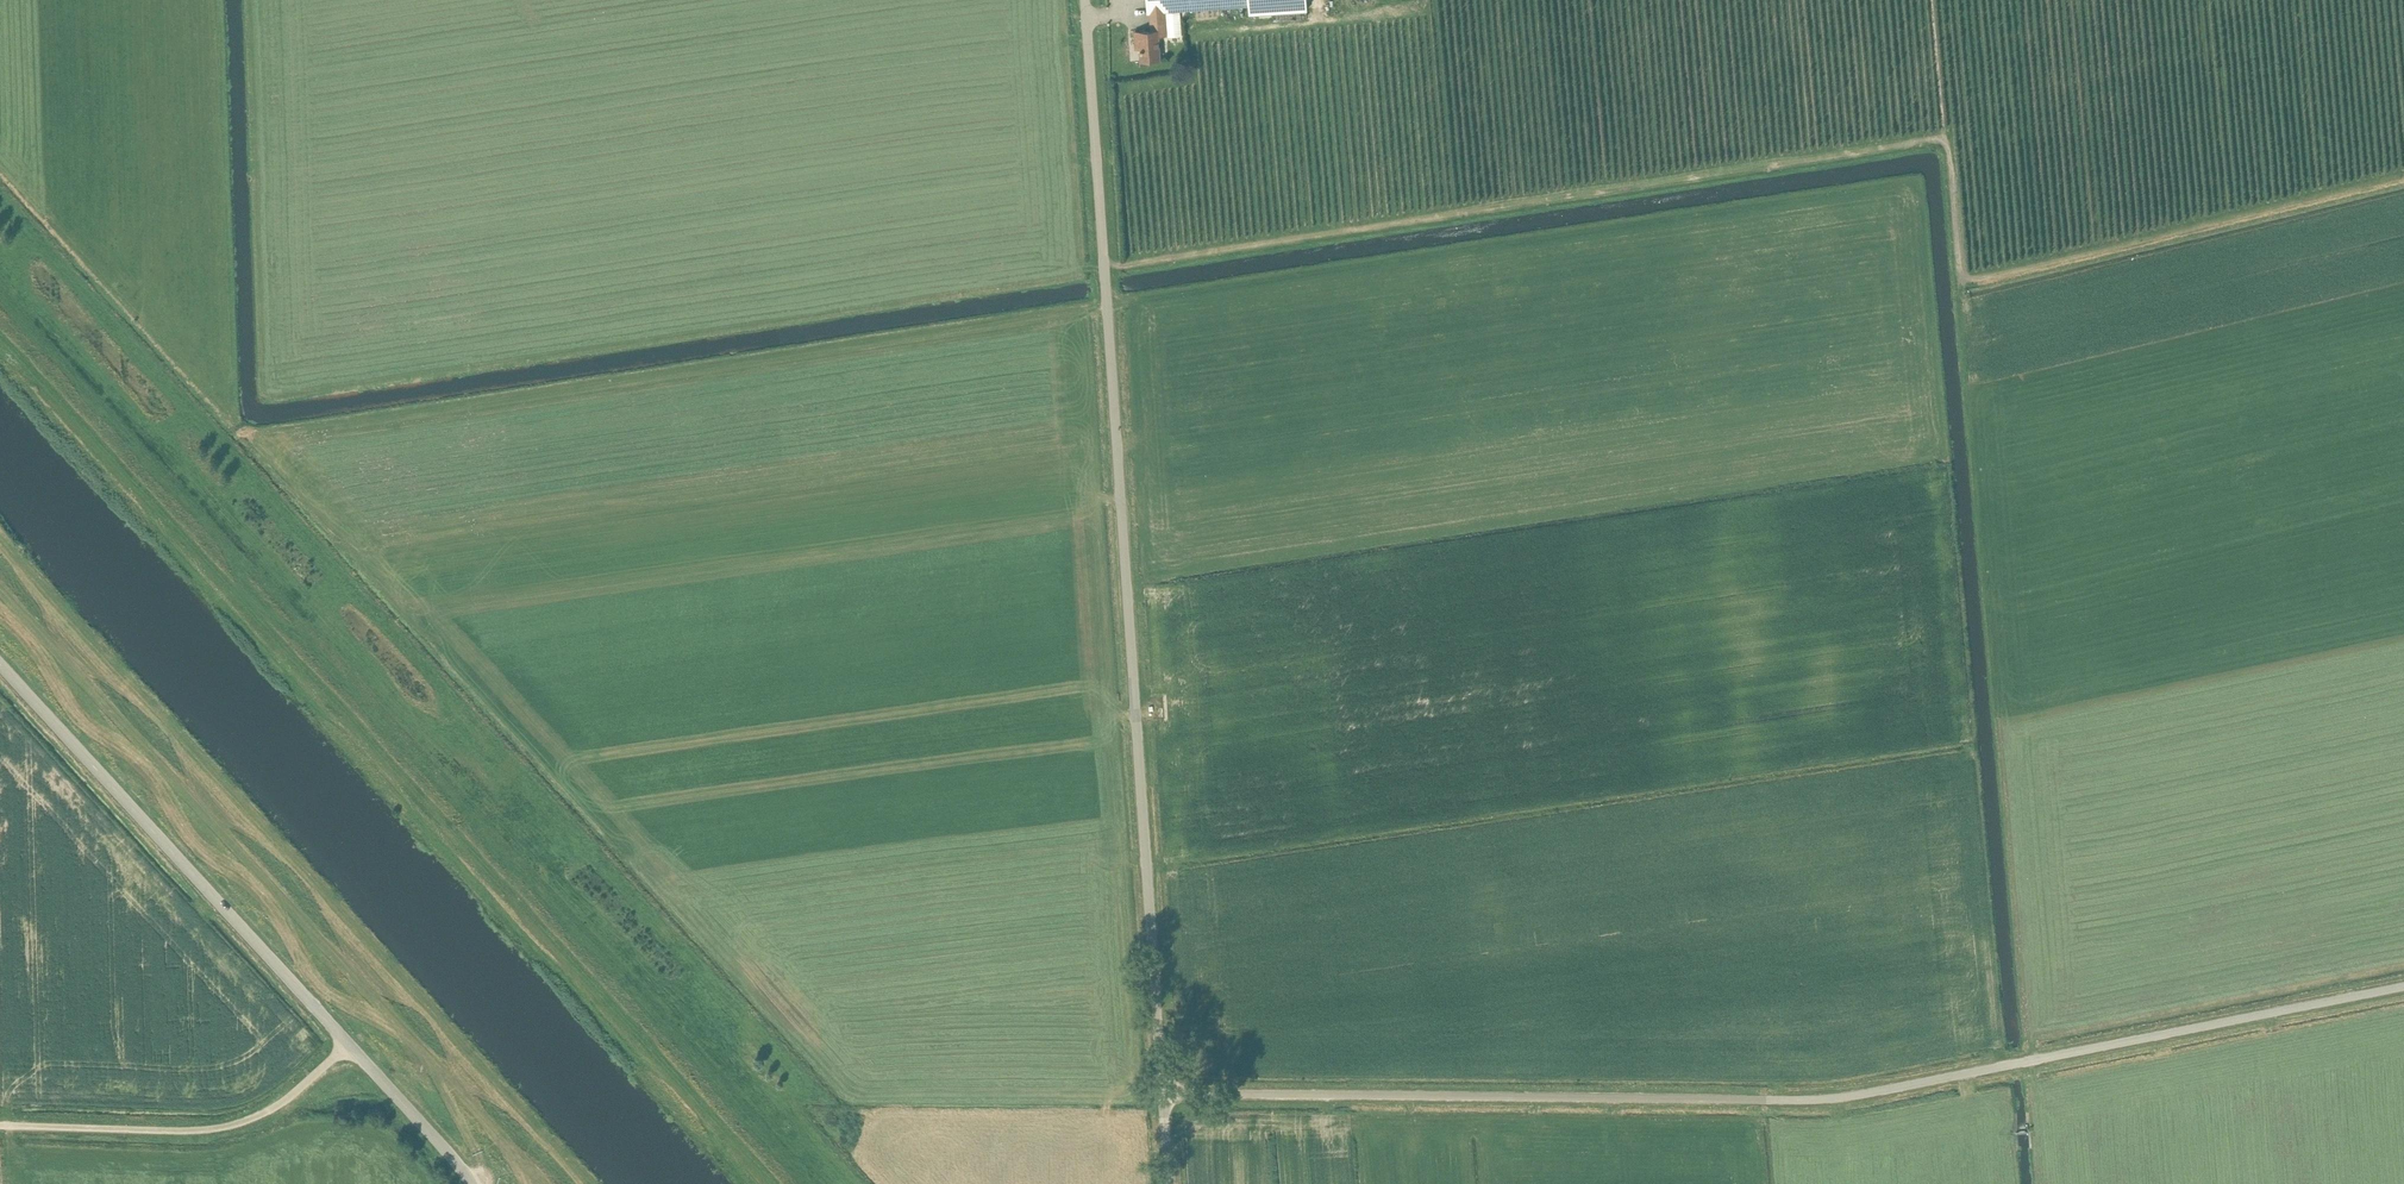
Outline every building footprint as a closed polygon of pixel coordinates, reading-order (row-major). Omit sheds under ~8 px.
[(1148,13),(1150,13),(1151,31),(1135,32),(1136,42),(1140,42),(1142,60),(1160,59),(1158,36),(1166,35),(1165,12),(1249,6),(1250,12),(1307,8),(1307,0),(1147,0),(1148,13)] [(1089,761),(1074,761),(1074,778),(1089,778),(1089,761)]
